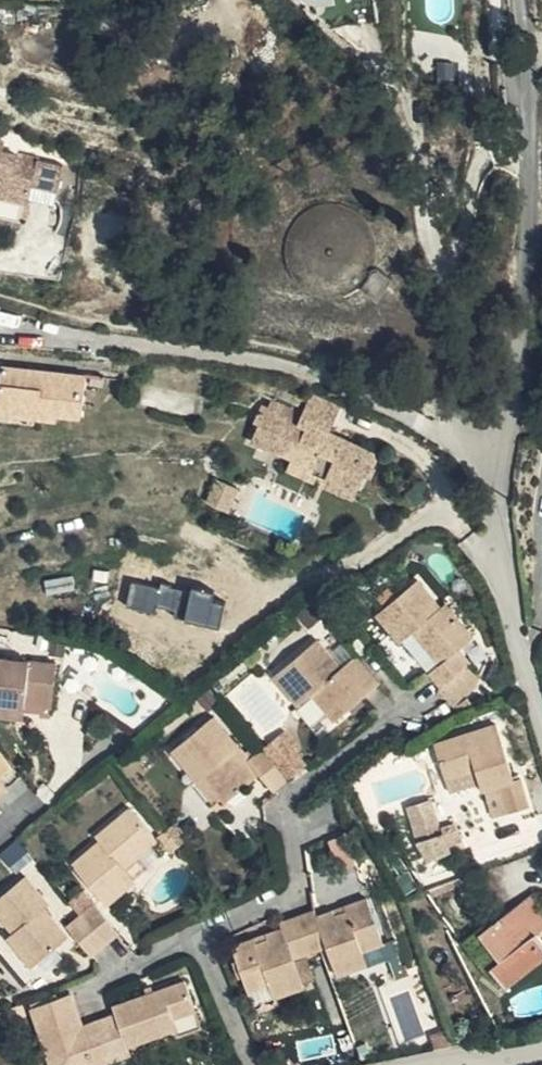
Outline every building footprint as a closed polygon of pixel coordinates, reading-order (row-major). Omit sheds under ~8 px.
[(56,194),(63,167),(2,154),(4,142),(0,141),(0,197),(29,204),(30,199),(32,188),(56,194)] [(54,205),(56,194),(32,188),(30,199),(54,205)] [(364,290),(368,285),(374,272),(375,256),(371,241),(365,230),(352,220),(337,216),(322,215),(311,218),(300,225),(290,237),(286,251),(285,264),(288,277),(296,288),(305,296),(315,301),(330,304),(343,301),(355,297),(364,290)] [(375,277),(368,285),(364,290),(359,298),(377,311),(392,289),(375,277)] [(2,407),(42,412),(61,413),(61,407),(82,410),(86,371),(7,363),(2,407)] [(363,478),(367,480),(379,454),(331,432),(339,409),(309,395),(298,422),(261,406),(253,424),(258,426),(250,442),(312,468),(310,473),(337,486),(335,492),(353,500),(363,478)] [(41,421),(42,412),(2,407),(1,417),(41,421)] [(209,497),(232,507),(241,485),(218,475),(209,497)] [(170,608),(174,586),(135,579),(131,601),(170,608)] [(437,665),(430,671),(427,674),(440,689),(470,664),(458,650),(472,638),(446,605),(440,609),(417,581),(376,615),(398,643),(403,640),(412,632),(437,665)] [(188,613),(191,586),(174,584),(171,611),(188,613)] [(194,587),(189,617),(223,623),(228,594),(194,587)] [(403,640),(430,671),(437,665),(412,632),(403,640)] [(315,642),(273,678),(297,706),(310,696),(334,721),(378,684),(355,655),(339,668),(315,642)] [(25,707),(25,705),(51,708),(56,664),(0,658),(0,705),(25,707)] [(25,707),(0,705),(0,719),(23,721),(25,707)] [(224,804),(251,781),(229,754),(239,747),(213,716),(170,752),(195,782),(203,776),(219,799),(219,798),(224,804)] [(475,770),(478,780),(482,792),(499,787),(507,813),(528,807),(520,777),(513,778),(495,724),(433,743),(445,780),(475,770)] [(280,735),(265,748),(289,778),(305,765),(280,735)] [(251,781),(258,776),(247,761),(249,759),(239,747),(229,754),(251,781)] [(247,761),(258,776),(273,791),(287,780),(261,749),(249,759),(247,761)] [(10,768),(0,755),(0,776),(10,768)] [(448,789),(478,780),(475,770),(445,780),(448,789)] [(213,804),(219,799),(203,776),(195,782),(213,804)] [(442,833),(432,800),(406,807),(425,861),(449,851),(448,845),(461,842),(457,829),(442,833)] [(123,869),(157,842),(129,809),(95,837),(99,842),(72,865),(108,907),(135,883),(130,877),(123,869)] [(18,867),(33,856),(19,838),(4,849),(18,867)] [(162,849),(157,842),(123,869),(130,877),(162,849)] [(67,936),(45,908),(48,905),(25,877),(0,896),(0,917),(13,932),(7,936),(33,966),(67,936)] [(294,917),(309,956),(326,950),(336,977),(366,967),(364,953),(383,948),(366,899),(344,907),(347,913),(334,917),(331,911),(315,917),(313,911),(294,917)] [(480,937),(499,960),(489,968),(504,987),(541,958),(541,943),(534,933),(541,927),(541,916),(529,899),(480,937)] [(98,901),(84,913),(109,942),(123,931),(98,901)] [(344,907),(331,911),(334,917),(347,913),(344,907)] [(109,942),(84,913),(71,924),(96,953),(109,942)] [(231,946),(248,992),(269,986),(273,996),(302,988),(294,962),(309,956),(294,917),(279,922),(281,929),(265,935),(267,940),(257,943),(254,938),(231,946)] [(265,935),(254,938),(257,943),(267,940),(265,935)] [(383,948),(388,959),(399,955),(395,944),(383,948)] [(364,953),(366,967),(388,959),(383,948),(364,953)] [(388,974),(391,983),(406,977),(403,969),(388,974)] [(99,1026),(113,1062),(130,1056),(127,1048),(177,1029),(174,1020),(195,1013),(183,981),(112,1004),(114,1012),(117,1019),(99,1026)] [(269,986),(248,992),(252,1004),(273,996),(269,986)] [(381,988),(344,998),(359,1051),(395,1041),(381,988)] [(48,1058),(57,1055),(60,1064),(104,1064),(113,1062),(99,1026),(84,1031),(80,1022),(69,994),(31,1008),(48,1058)] [(97,1017),(99,1026),(117,1019),(114,1012),(97,1017)] [(174,1020),(177,1029),(199,1022),(195,1013),(174,1020)] [(97,1017),(80,1022),(84,1031),(99,1026),(97,1017)] [(449,1029),(435,1033),(439,1044),(453,1040),(449,1029)] [(48,1058),(51,1064),(60,1064),(57,1055),(48,1058)]
